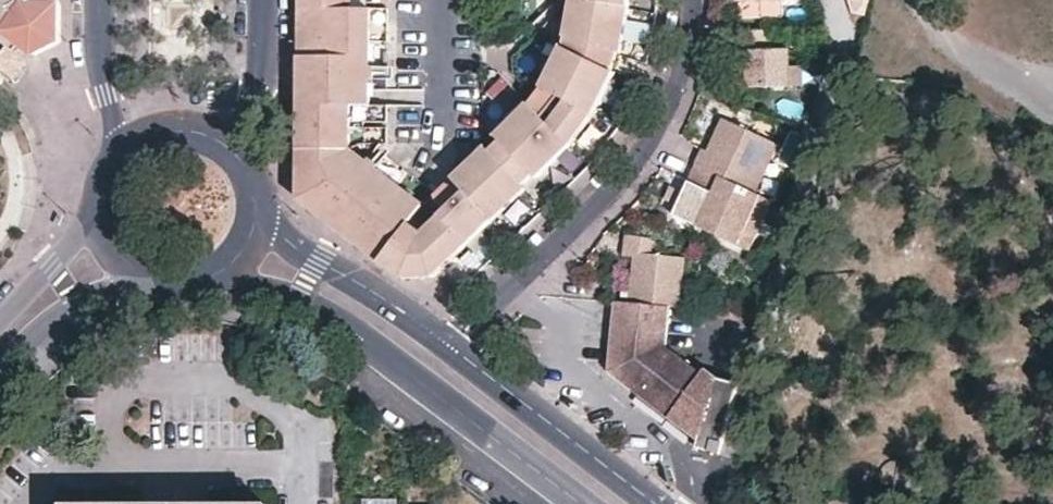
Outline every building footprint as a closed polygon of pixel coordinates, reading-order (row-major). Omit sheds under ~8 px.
[(4,33),(17,42),(35,56),(60,43),(61,5),(58,0),(0,0),(0,25),(4,33)] [(301,5),(301,49),(301,93),(300,120),(300,148),(300,176),(300,191),(300,199),(313,210),(352,239),(382,262),(414,219),(424,206),(351,150),(352,106),(371,106),(371,9),(352,9),(353,0),(301,0),(301,5)] [(382,262),(393,271),(404,279),(435,277),(442,270),(527,189),(523,186),(535,175),(539,179),(572,146),(596,114),(616,73),(613,72),(619,53),(622,54),(636,9),(636,0),(592,0),(592,2),(583,0),(573,0),(566,36),(569,37),(566,49),(563,47),(543,88),(560,97),(544,118),(531,104),(498,136),(501,140),(490,151),(486,147),(454,179),(467,192),(429,229),(414,219),(382,262)] [(765,26),(736,27),(737,47),(742,47),(742,61),(743,82),(785,81),(784,62),(784,45),(766,45),(765,26)] [(26,62),(0,45),(0,76),(11,83),(26,62)] [(784,62),(785,81),(798,80),(797,62),(784,62)] [(691,160),(750,188),(773,138),(719,113),(706,142),(710,144),(708,148),(703,146),(698,144),(691,160)] [(750,188),(691,160),(667,211),(730,240),(754,190),(750,188)] [(754,190),(730,240),(742,246),(765,195),(754,190)] [(664,302),(675,303),(680,255),(649,252),(651,239),(637,233),(619,232),(616,253),(629,254),(624,299),(664,302)] [(664,302),(624,299),(610,298),(604,368),(696,435),(693,443),(716,451),(733,381),(709,376),(700,364),(697,369),(661,342),(664,302)]
